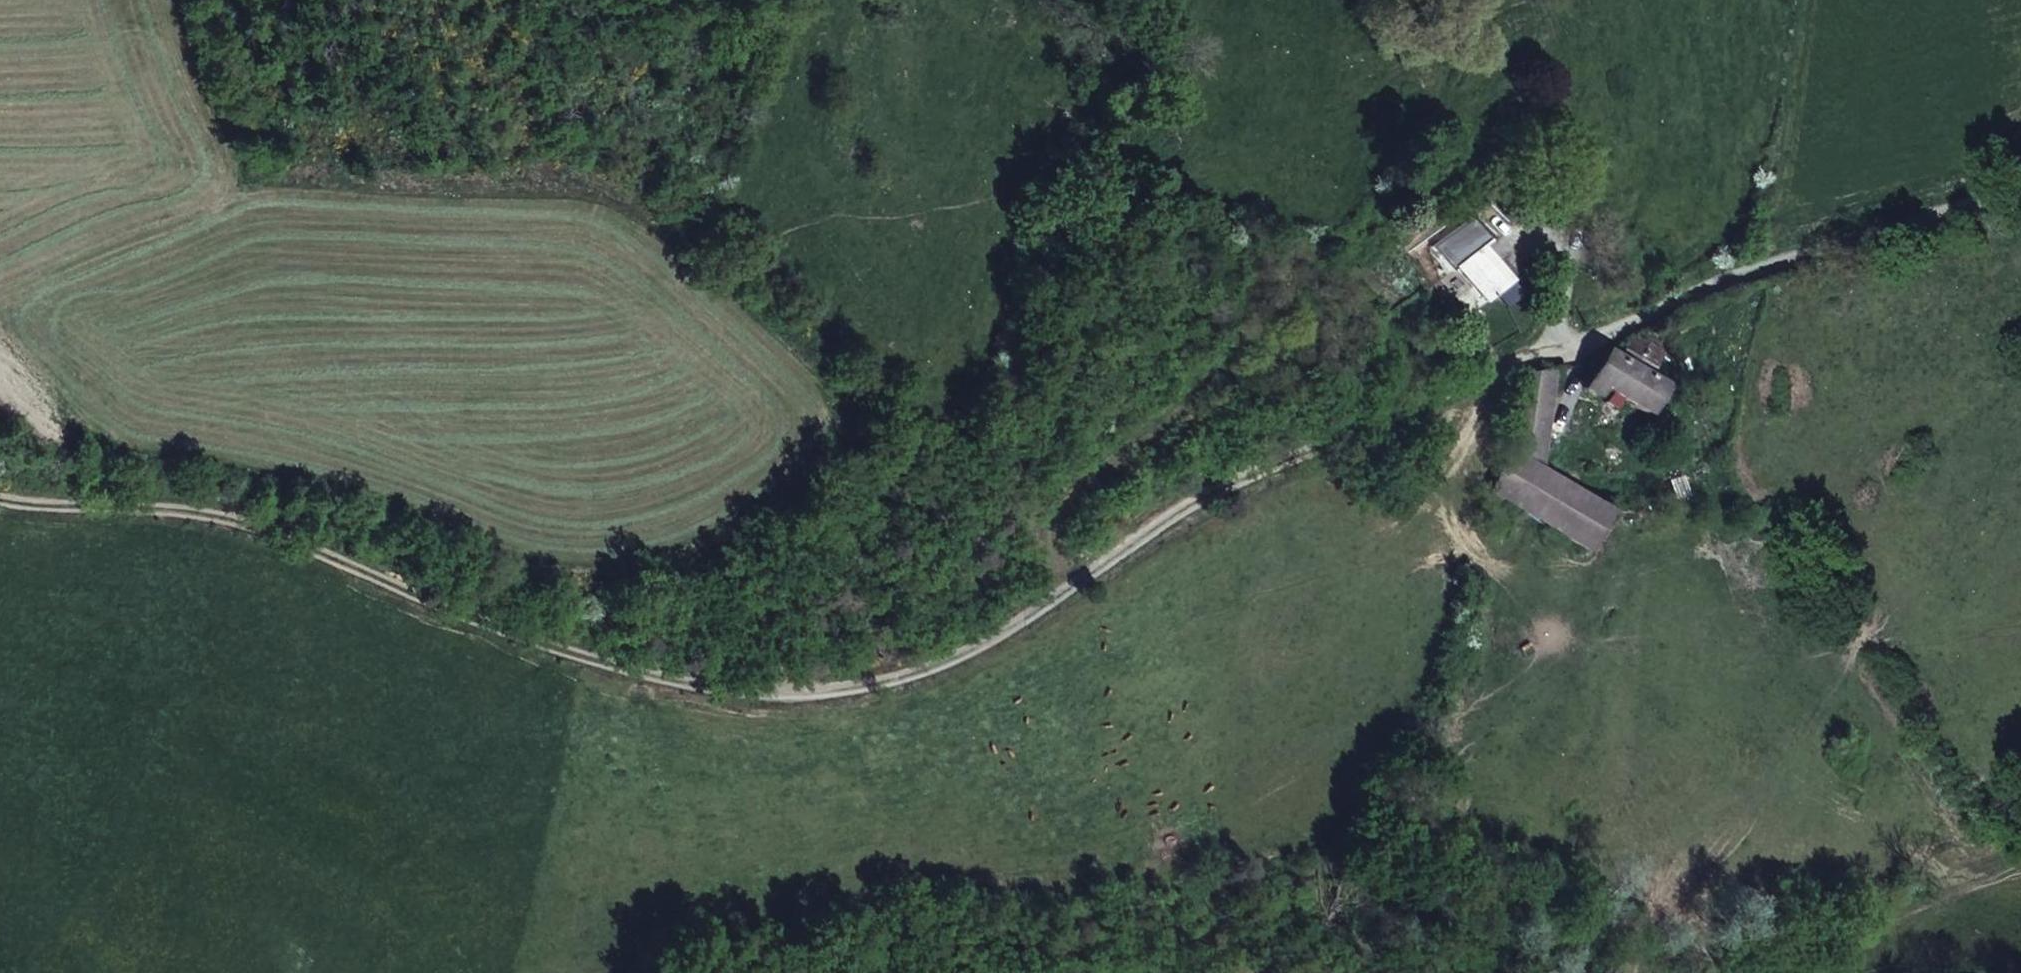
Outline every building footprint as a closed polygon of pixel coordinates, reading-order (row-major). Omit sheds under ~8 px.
[(1524,297),(1483,246),(1458,267),(1487,302),(1494,296),(1506,311),(1524,297)] [(1605,353),(1583,389),(1595,396),(1601,387),(1644,413),(1661,387),(1647,379),(1661,353),(1633,335),(1617,360),(1605,353)] [(1518,375),(1508,451),(1539,470),(1553,370),(1518,375)] [(1508,451),(1489,492),(1583,551),(1608,513),(1539,470),(1508,451)] [(1615,497),(1608,513),(1653,514),(1654,500),(1615,497)]
